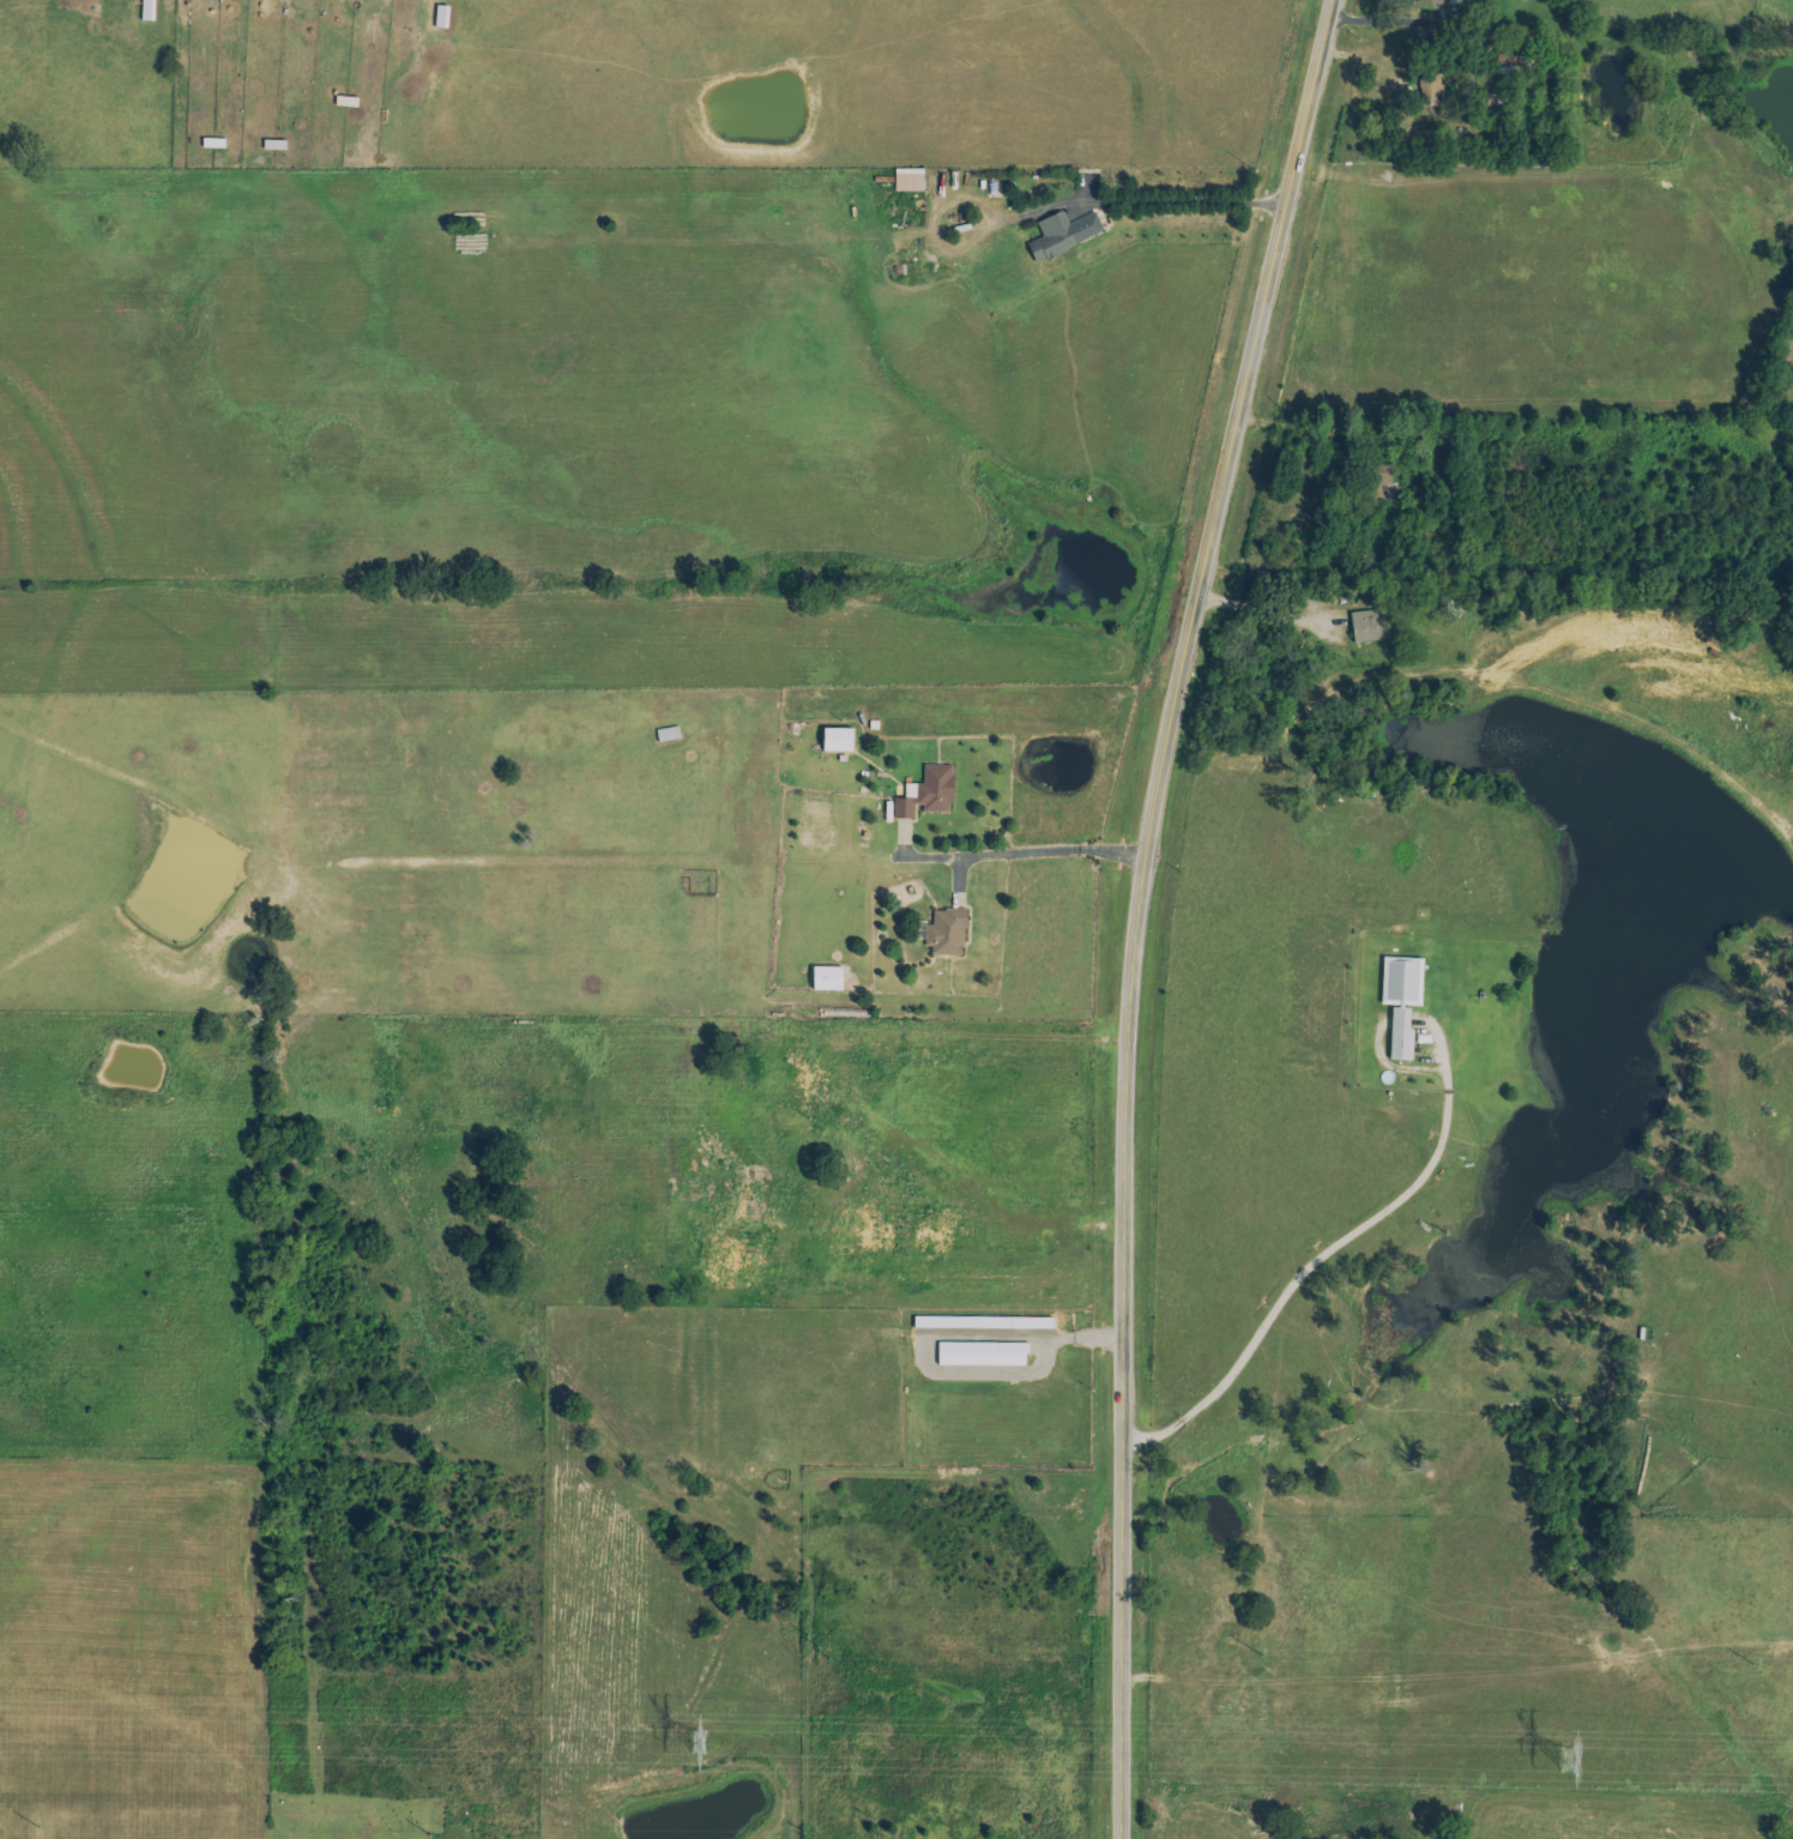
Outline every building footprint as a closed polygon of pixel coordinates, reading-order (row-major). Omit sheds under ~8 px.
[(1443,72),(1421,71),(1421,104),(1442,105),(1443,72)] [(203,148),(225,149),(225,139),(203,139),(203,148)] [(925,169),(896,169),(896,191),(925,192),(925,169)] [(1069,224),(1064,211),(1037,222),(1043,238),(1028,244),(1036,263),(1105,234),(1096,212),(1069,224)] [(1393,464),(1378,464),(1377,499),(1398,499),(1398,484),(1392,484),(1393,464)] [(1388,639),(1386,610),(1352,613),(1355,643),(1388,639)] [(853,752),(854,730),(825,729),(824,752),(853,752)] [(953,811),(953,766),(925,765),(924,785),(906,785),(906,799),(895,799),(895,819),(915,820),(915,811),(953,811)] [(926,947),(934,947),(934,956),(965,956),(966,910),(934,909),(934,926),(927,925),(926,947)] [(1382,1003),(1422,1005),(1424,959),(1384,958),(1382,1003)] [(843,992),(843,968),(814,968),(814,991),(843,992)] [(1412,1061),(1413,1009),(1392,1009),(1391,1060),(1412,1061)] [(915,1316),(915,1327),(1054,1329),(1054,1318),(915,1316)] [(1028,1343),(939,1342),(939,1365),(1028,1366),(1028,1343)]
